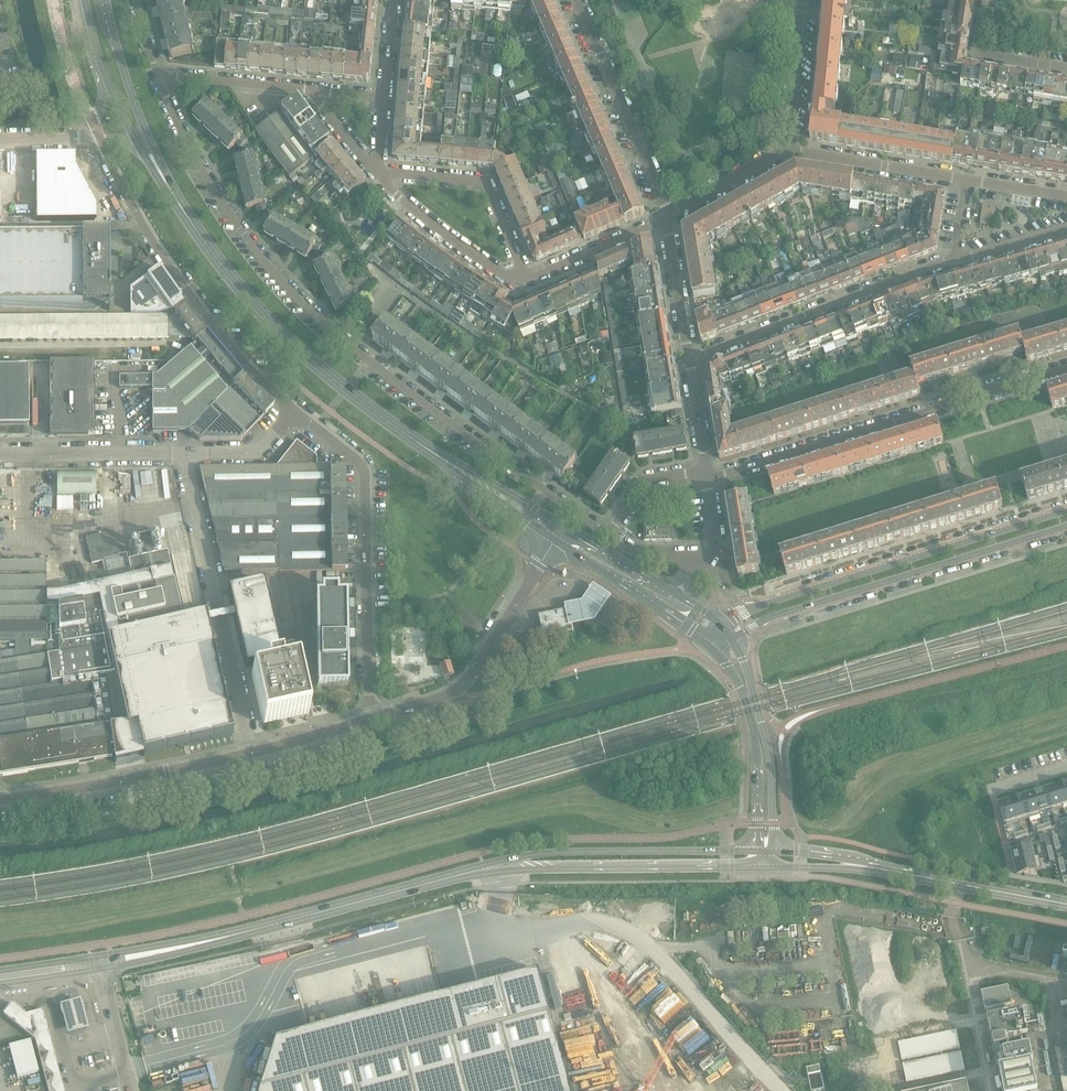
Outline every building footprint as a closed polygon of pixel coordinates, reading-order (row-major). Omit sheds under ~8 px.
[(160,5),(164,24),(186,19),(182,0),(159,0),(160,5)] [(364,12),(377,14),(378,0),(365,0),(364,12)] [(451,10),(463,11),(464,7),(464,0),(452,0),(451,10)] [(464,7),(475,8),(476,0),(464,0),(464,7)] [(475,8),(486,10),(487,0),(476,0),(475,8)] [(486,10),(498,11),(499,0),(487,0),(486,10)] [(498,11),(510,12),(511,5),(512,0),(499,0),(498,11)] [(531,3),(547,39),(567,30),(554,0),(530,0),(531,3)] [(845,0),(823,0),(822,15),(844,17),(845,0)] [(974,0),(953,0),(952,7),(972,10),(974,0)] [(409,6),(407,17),(433,19),(435,7),(409,6)] [(259,7),(259,13),(294,15),(294,8),(259,7)] [(944,17),(943,21),(970,26),(972,10),(952,7),(951,18),(944,17)] [(375,28),(376,16),(351,13),(349,26),(350,26),(375,28)] [(839,62),(844,17),(822,15),(817,60),(839,62)] [(406,29),(432,31),(433,19),(407,17),(406,29)] [(195,53),(186,19),(164,24),(173,58),(173,57),(194,52),(194,53),(195,53)] [(967,41),(970,26),(943,21),(942,26),(949,27),(947,38),(967,41)] [(362,59),(347,58),(345,80),(367,82),(370,80),(375,28),(350,26),(349,33),(365,35),(364,45),(361,45),(360,54),(363,54),(362,59)] [(406,29),(405,41),(431,43),(432,31),(406,29)] [(225,69),(228,42),(229,31),(220,30),(219,36),(218,36),(218,41),(217,41),(215,68),(225,69)] [(567,30),(547,39),(562,75),(582,66),(567,30)] [(966,52),(967,41),(947,38),(945,38),(944,44),(939,44),(939,48),(966,52)] [(264,41),(264,46),(261,72),(273,73),(275,47),(276,42),(264,41)] [(404,53),(430,54),(434,55),(434,51),(431,50),(431,43),(405,41),(404,53)] [(240,44),(228,42),(225,69),(238,70),(240,44)] [(252,45),(240,44),(238,70),(249,71),(252,45)] [(264,46),(252,45),(249,71),(261,72),(264,46)] [(288,48),(275,47),(273,73),(285,74),(288,48)] [(285,74),(297,76),(300,49),(288,48),(285,74)] [(963,71),(964,63),(966,52),(939,48),(938,53),(945,54),(943,67),(963,71)] [(300,49),(297,76),(309,77),(312,51),(300,49)] [(324,52),(312,51),(309,77),(321,78),(324,52)] [(324,52),(321,78),(333,79),(335,53),(324,52)] [(347,54),(335,53),(333,79),(345,80),(347,58),(347,54)] [(404,53),(403,64),(429,66),(430,54),(404,53)] [(920,67),(922,56),(908,54),(907,66),(920,67)] [(460,67),(461,56),(450,55),(449,67),(460,67)] [(835,108),(839,62),(817,60),(813,106),(826,107),(835,108)] [(982,66),(964,63),(963,71),(960,86),(979,89),(982,66)] [(402,76),(428,78),(429,66),(403,64),(402,76)] [(895,76),(897,67),(886,65),(885,74),(895,76)] [(562,75),(577,110),(598,101),(582,66),(562,75)] [(979,89),(988,90),(987,97),(996,98),(997,92),(1001,70),(982,66),(979,89)] [(1019,73),(1001,70),(997,92),(1016,95),(1019,73)] [(1038,76),(1019,73),(1016,95),(1034,98),(1038,76)] [(402,76),(401,88),(427,90),(428,78),(402,76)] [(1038,76),(1034,98),(1033,101),(1051,104),(1052,101),(1055,79),(1038,76)] [(1055,79),(1052,101),(1066,103),(1066,81),(1055,79)] [(400,100),(426,101),(430,102),(430,98),(426,98),(427,90),(401,88),(400,100)] [(897,89),(895,111),(902,112),(904,90),(897,89)] [(457,109),(458,90),(448,90),(447,108),(457,109)] [(506,98),(508,108),(517,106),(515,96),(506,98)] [(298,97),(283,108),(318,155),(318,156),(333,144),(318,124),(298,97)] [(194,116),(212,133),(225,118),(207,102),(203,99),(196,106),(201,110),(195,116),(194,115),(194,116)] [(425,114),(425,106),(430,106),(430,102),(426,101),(400,100),(399,112),(425,114)] [(577,110),(593,146),(613,137),(598,101),(577,110)] [(841,121),(825,118),(826,107),(813,106),(811,126),(812,126),(810,139),(820,140),(837,143),(841,121)] [(290,176),(318,155),(283,108),(255,128),(290,176)] [(424,125),(425,114),(399,112),(398,123),(424,125)] [(244,136),(225,118),(212,133),(230,151),(231,150),(230,149),(236,144),(240,148),(247,140),(243,137),(244,136)] [(879,127),(860,124),(841,121),(837,143),(856,146),(875,149),(879,127)] [(423,137),(424,125),(398,123),(397,135),(423,137)] [(917,134),(898,130),(879,127),(875,149),(894,153),(914,156),(917,134)] [(953,162),(964,164),(970,129),(959,127),(956,140),(953,162)] [(976,166),(981,137),(982,131),(970,129),(964,164),(976,166)] [(976,166),(987,168),(993,134),(988,133),(987,138),(981,137),(976,166)] [(953,162),(956,140),(937,137),(917,134),(914,156),(933,159),(953,162)] [(987,168),(999,170),(1005,136),(993,134),(987,168)] [(397,135),(396,147),(422,149),(422,148),(423,137),(397,135)] [(493,143),(486,142),(486,136),(481,136),(481,142),(479,167),(491,168),(493,143)] [(1011,172),(1015,143),(1016,138),(1005,136),(999,170),(1011,172)] [(593,146),(608,181),(628,173),(613,137),(593,146)] [(443,139),(442,150),(441,163),(453,164),(455,140),(443,139)] [(1021,174),(1033,176),(1038,146),(1039,141),(1027,139),(1026,144),(1021,174)] [(468,141),(455,140),(453,164),(466,166),(468,141)] [(481,142),(468,141),(466,166),(479,167),(481,142)] [(316,166),(320,170),(341,152),(334,143),(333,144),(318,156),(317,157),(322,162),(316,166)] [(1021,174),(1026,144),(1015,143),(1011,172),(1021,174)] [(1056,180),(1061,150),(1062,146),(1050,144),(1049,148),(1044,178),(1056,180)] [(1033,176),(1044,178),(1049,148),(1038,146),(1033,176)] [(441,163),(442,150),(422,148),(422,149),(396,147),(395,160),(441,163)] [(236,160),(242,184),(260,180),(255,155),(254,155),(253,150),(243,153),(244,159),(237,161),(236,160)] [(1066,182),(1066,180),(1066,151),(1061,150),(1056,180),(1066,182)] [(329,170),(334,176),(350,163),(341,152),(320,170),(323,175),(329,170)] [(74,154),(35,155),(36,221),(96,221),(95,207),(75,168),(74,154)] [(495,168),(504,189),(524,181),(516,159),(509,162),(495,155),(493,168),(495,168)] [(537,161),(542,174),(552,170),(547,157),(537,161)] [(338,191),(359,172),(350,163),(334,176),(340,183),(334,187),(338,191)] [(796,167),(773,180),(784,200),(801,190),(806,191),(806,192),(812,193),(816,171),(796,167)] [(854,177),(835,174),(816,171),(812,193),(831,196),(851,199),(854,177)] [(366,181),(359,172),(338,191),(341,195),(346,190),(351,195),(366,181)] [(645,212),(628,173),(608,181),(618,205),(619,204),(621,211),(626,223),(643,215),(643,213),(645,212)] [(850,202),(863,204),(867,179),(854,177),(851,199),(850,202)] [(580,191),(590,187),(586,178),(576,182),(580,191)] [(879,181),(867,179),(863,204),(875,206),(879,181)] [(266,203),(260,180),(242,184),(248,209),(249,209),(248,208),(256,206),(258,212),(267,209),(265,204),(266,203)] [(773,180),(739,199),(750,219),(784,200),(773,180)] [(524,181),(504,189),(513,210),(533,202),(524,181)] [(891,183),(879,181),(875,206),(887,208),(891,183)] [(567,192),(572,189),(569,182),(563,184),(567,192)] [(898,210),(898,208),(902,185),(891,183),(887,208),(898,210)] [(911,206),(912,202),(914,187),(902,185),(898,208),(904,209),(905,205),(911,206)] [(946,192),(914,187),(912,202),(916,202),(917,201),(927,202),(928,202),(944,205),(946,192)] [(739,199),(705,218),(716,238),(750,219),(739,199)] [(513,210),(522,231),(542,222),(533,202),(513,210)] [(916,243),(921,256),(936,250),(944,205),(928,202),(927,202),(927,206),(924,206),(920,230),(923,231),(921,240),(916,243)] [(992,227),(995,207),(983,205),(980,225),(992,227)] [(608,206),(594,212),(603,233),(626,223),(621,211),(612,215),(608,206)] [(584,240),(603,233),(594,212),(576,220),(584,240)] [(265,232),(286,245),(296,229),(275,216),(275,217),(270,214),(265,222),(270,225),(266,232),(265,232)] [(872,217),(848,218),(848,232),(873,231),(872,217)] [(705,218),(683,230),(688,258),(709,254),(708,245),(706,245),(705,243),(711,239),(712,240),(716,238),(705,218)] [(387,238),(396,246),(412,226),(403,219),(387,238)] [(542,222),(522,231),(534,259),(537,261),(564,249),(559,238),(541,245),(537,236),(546,232),(542,222)] [(887,269),(921,256),(916,243),(908,223),(896,225),(896,226),(881,232),(879,229),(872,232),(878,247),(887,269)] [(396,246),(406,254),(422,233),(412,226),(396,246)] [(322,245),(316,242),(317,241),(296,229),(286,245),(308,258),(309,258),(308,257),(312,250),(317,253),(322,245)] [(559,238),(564,249),(581,242),(576,231),(559,238)] [(0,232),(0,303),(109,302),(109,287),(110,287),(110,278),(109,278),(109,276),(110,275),(110,274),(111,273),(111,272),(110,271),(110,270),(109,269),(109,232),(0,232)] [(406,254),(415,261),(431,240),(422,233),(406,254)] [(415,261),(425,268),(440,248),(431,240),(415,261)] [(597,264),(598,271),(599,277),(635,262),(636,273),(659,270),(654,244),(652,245),(651,240),(597,264)] [(1064,274),(1066,273),(1066,270),(1066,244),(1066,242),(1055,245),(1064,274)] [(1055,245),(1044,248),(1052,275),(1058,273),(1059,276),(1064,274),(1055,245)] [(878,247),(867,251),(876,274),(887,269),(878,247)] [(425,268),(435,276),(450,255),(440,248),(425,268)] [(1033,251),(1039,273),(1041,281),(1046,279),(1045,276),(1052,275),(1044,248),(1033,251)] [(856,255),(853,249),(842,254),(853,282),(865,278),(856,255)] [(876,274),(867,251),(856,255),(865,278),(876,274)] [(1022,278),(1039,273),(1033,251),(1015,256),(1022,278)] [(842,287),(831,258),(828,252),(824,253),(827,259),(820,262),(822,268),(831,291),(842,287)] [(315,266),(327,289),(344,280),(334,259),(333,259),(330,253),(321,258),(323,263),(316,267),(316,266),(315,266)] [(688,258),(691,277),(694,296),(716,293),(712,273),(709,254),(688,258)] [(853,282),(842,254),(831,258),(842,287),(853,282)] [(435,276),(445,283),(459,262),(450,255),(435,276)] [(1004,283),(1022,278),(1015,256),(998,261),(1004,283)] [(377,262),(399,281),(403,275),(381,257),(377,262)] [(1004,283),(998,261),(980,266),(987,289),(1004,283)] [(469,268),(459,262),(445,283),(455,289),(469,268)] [(969,294),(987,289),(980,266),(962,272),(969,294)] [(141,312),(151,312),(162,312),(172,312),(173,313),(183,305),(180,300),(181,299),(159,268),(130,289),(130,312),(141,312)] [(469,268),(455,289),(465,296),(479,275),(469,268)] [(811,273),(820,295),(831,291),(822,268),(811,273)] [(636,273),(625,275),(627,284),(631,283),(631,286),(660,282),(659,270),(636,273)] [(598,271),(581,279),(589,299),(602,294),(599,277),(598,271)] [(951,299),(969,294),(962,272),(944,277),(951,299)] [(820,295),(811,273),(800,277),(809,300),(820,295)] [(465,296),(475,303),(489,281),(479,275),(465,296)] [(785,309),(777,286),(770,288),(765,276),(760,277),(761,278),(765,290),(774,313),(785,309)] [(788,281),(786,276),(774,280),(777,286),(785,309),(797,304),(788,281)] [(788,281),(797,304),(809,300),(800,277),(788,281)] [(933,304),(951,299),(944,277),(926,282),(933,304)] [(774,313),(765,290),(761,278),(756,280),(758,283),(751,286),(754,294),(763,317),(774,313)] [(581,279),(569,284),(579,307),(591,302),(589,299),(588,296),(581,279)] [(355,302),(344,280),(327,289),(338,311),(338,310),(345,306),(348,312),(357,307),(354,303),(355,302)] [(475,303),(485,309),(499,288),(489,281),(475,303)] [(633,298),(662,293),(660,282),(631,286),(633,298)] [(926,282),(914,287),(925,315),(930,313),(929,310),(934,308),(933,304),(926,282)] [(558,289),(568,312),(570,318),(582,313),(579,307),(569,284),(558,289)] [(904,291),(914,316),(920,313),(921,316),(925,315),(914,287),(904,291)] [(485,309),(496,316),(504,302),(505,302),(509,294),(499,288),(485,309)] [(605,289),(609,321),(615,320),(613,302),(617,301),(616,288),(605,289)] [(558,289),(547,294),(557,317),(568,312),(558,289)] [(904,291),(893,295),(903,323),(908,321),(907,318),(914,316),(904,291)] [(633,298),(635,309),(664,304),(662,293),(633,298)] [(546,322),(557,317),(547,294),(536,299),(546,322)] [(743,299),(751,322),(763,317),(754,294),(743,299)] [(882,299),(890,321),(890,322),(891,324),(898,322),(899,325),(903,323),(893,295),(882,299)] [(536,299),(525,303),(535,326),(546,322),(536,299)] [(743,299),(731,303),(740,326),(751,322),(743,299)] [(890,322),(890,321),(882,299),(871,304),(879,326),(890,322)] [(515,308),(505,302),(504,302),(496,316),(492,322),(512,334),(514,315),(514,314),(515,308)] [(525,303),(515,308),(514,314),(514,315),(521,332),(535,326),(525,303)] [(720,308),(729,330),(740,326),(731,303),(720,308)] [(50,338),(191,337),(195,342),(206,333),(185,304),(183,305),(173,313),(176,315),(173,315),(0,316),(0,338),(50,338)] [(637,320),(666,316),(664,304),(635,309),(637,320)] [(871,304),(859,308),(868,330),(879,326),(871,304)] [(720,308),(709,312),(717,335),(729,330),(720,308)] [(848,312),(857,335),(868,330),(859,308),(848,312)] [(701,341),(717,335),(709,312),(697,317),(701,341)] [(848,312),(837,317),(845,339),(857,335),(848,312)] [(637,320),(639,332),(668,327),(666,316),(637,320)] [(825,321),(834,344),(845,339),(837,317),(825,321)] [(373,338),(401,359),(415,340),(406,334),(387,319),(386,320),(387,321),(374,338),(373,337),(373,338)] [(814,326),(823,348),(834,344),(825,321),(814,326)] [(803,330),(811,352),(823,348),(814,326),(803,330)] [(670,338),(668,327),(639,332),(640,343),(670,338)] [(1057,330),(1063,351),(1066,350),(1066,327),(1057,330)] [(803,330),(792,334),(800,357),(811,352),(803,330)] [(1063,351),(1057,330),(1022,341),(1021,341),(1025,352),(1024,352),(1027,362),(1049,355),(1063,351)] [(1021,341),(1022,341),(1019,331),(983,342),(989,363),(1015,355),(1024,352),(1025,352),(1021,341)] [(152,431),(176,431),(189,431),(242,375),(206,333),(195,342),(195,343),(157,375),(120,376),(120,388),(131,387),(152,388),(152,431)] [(780,339),(789,361),(800,357),(792,334),(780,339)] [(780,339),(769,343),(777,366),(789,361),(780,339)] [(401,359),(428,378),(442,360),(415,340),(401,359)] [(643,356),(672,352),(670,340),(641,345),(643,356)] [(989,363),(983,342),(947,353),(953,374),(981,365),(989,363)] [(757,348),(766,370),(777,366),(769,343),(757,348)] [(757,348),(746,352),(755,374),(766,370),(757,348)] [(645,368),(674,363),(672,352),(643,356),(645,368)] [(735,356),(744,379),(755,374),(746,352),(735,356)] [(953,374),(947,353),(910,365),(913,374),(914,374),(917,385),(953,374)] [(735,356),(723,361),(731,379),(732,383),(744,379),(735,356)] [(455,398),(469,380),(442,360),(428,378),(455,398)] [(94,361),(50,361),(50,435),(95,435),(94,361)] [(731,379),(723,361),(705,368),(712,413),(730,406),(725,394),(727,394),(723,382),(731,379)] [(646,379),(675,375),(674,363),(645,368),(646,379)] [(0,366),(0,438),(29,438),(29,366),(0,366)] [(913,374),(878,386),(884,406),(905,400),(921,395),(918,388),(917,385),(914,374),(913,374)] [(274,406),(242,375),(189,431),(199,440),(240,440),(243,437),(274,406)] [(648,391),(677,386),(675,375),(646,379),(648,391)] [(496,400),(469,380),(455,398),(482,419),(496,400)] [(1046,388),(1052,408),(1066,404),(1066,382),(1046,388)] [(648,391),(650,403),(679,398),(677,386),(648,391)] [(870,411),(884,406),(878,386),(841,398),(848,418),(870,411)] [(682,417),(681,410),(679,398),(650,403),(652,415),(672,412),(673,419),(682,417)] [(841,398),(806,409),(813,429),(832,423),(848,418),(841,398)] [(523,420),(496,400),(482,419),(509,439),(523,420)] [(806,409),(770,421),(777,441),(798,434),(813,429),(806,409)] [(713,418),(720,459),(741,452),(735,432),(731,433),(728,412),(713,418)] [(550,440),(523,420),(509,439),(536,458),(550,440)] [(770,421),(735,432),(741,452),(762,446),(777,441),(770,421)] [(937,422),(902,433),(909,453),(943,442),(937,422)] [(684,431),(659,435),(662,454),(687,450),(687,449),(686,449),(683,431),(684,431)] [(902,433),(869,443),(875,463),(909,453),(902,433)] [(638,458),(662,454),(659,435),(634,439),(635,440),(629,441),(631,450),(637,449),(637,450),(636,450),(637,457),(638,456),(638,457),(637,457),(638,458)] [(575,474),(569,471),(577,460),(550,440),(536,458),(564,479),(565,479),(569,482),(575,474)] [(201,467),(207,494),(343,492),(343,465),(317,465),(317,458),(296,441),(277,466),(201,467)] [(869,443),(835,453),(842,473),(875,463),(869,443)] [(613,454),(598,474),(614,485),(630,464),(629,463),(628,464),(622,460),(625,455),(617,449),(613,454)] [(835,453),(801,464),(808,484),(842,473),(835,453)] [(808,484),(801,464),(767,474),(774,495),(808,484)] [(1057,469),(1064,489),(1066,488),(1066,466),(1057,469)] [(1057,469),(1039,474),(1021,480),(1027,500),(1046,494),(1064,489),(1057,469)] [(96,496),(96,471),(57,472),(57,496),(96,496)] [(600,505),(614,485),(598,474),(585,493),(600,504),(600,505)] [(996,488),(978,493),(960,499),(966,519),(984,514),(1002,508),(996,488)] [(207,494),(212,520),(344,518),(343,492),(207,494)] [(726,500),(729,519),(732,537),(753,534),(750,516),(748,502),(747,497),(726,500)] [(960,499),(942,504),(924,510),(930,530),(948,525),(966,519),(960,499)] [(924,510),(906,516),(888,521),(894,541),(912,536),(930,530),(924,510)] [(212,520),(218,546),(344,544),(344,518),(212,520)] [(888,521),(870,527),(852,532),(858,552),(876,547),(894,541),(888,521)] [(646,527),(646,541),(672,540),(672,529),(655,530),(655,527),(646,527)] [(113,532),(86,538),(92,564),(105,561),(109,579),(131,574),(132,577),(171,568),(167,552),(163,553),(158,532),(137,537),(140,551),(133,552),(135,559),(128,560),(127,557),(119,559),(113,532)] [(852,532),(834,538),(816,543),(822,563),(841,558),(858,552),(852,532)] [(732,537),(735,556),(738,575),(759,572),(756,553),(753,534),(732,537)] [(816,543),(798,549),(780,554),(787,574),(805,569),(822,563),(816,543)] [(345,571),(344,544),(218,546),(224,573),(345,571)] [(15,642),(15,651),(15,660),(20,692),(23,707),(25,722),(28,739),(32,768),(32,771),(78,764),(78,761),(93,758),(94,761),(112,758),(111,756),(113,755),(115,763),(116,762),(116,759),(142,753),(143,756),(144,756),(143,752),(233,732),(209,625),(215,624),(214,616),(207,618),(206,615),(183,620),(174,580),(173,580),(171,568),(132,577),(132,578),(57,594),(46,594),(46,563),(45,563),(0,563),(0,642),(15,642)] [(214,616),(207,618),(209,625),(215,624),(234,620),(242,656),(245,668),(253,667),(255,674),(252,675),(251,676),(262,724),(264,725),(308,715),(309,713),(298,665),(297,664),(281,668),(280,662),(295,659),(292,647),(278,650),(263,582),(228,590),(233,612),(214,616)] [(583,602),(569,606),(573,625),(581,623),(584,622),(598,619),(612,596),(598,585),(583,602)] [(318,687),(346,687),(345,597),(336,598),(336,591),(322,591),(322,598),(316,598),(318,687)] [(188,617),(205,613),(204,608),(187,612),(188,617)] [(539,615),(542,631),(544,637),(572,631),(573,632),(574,632),(574,631),(569,608),(568,609),(539,615)] [(0,663),(0,695),(20,692),(15,660),(15,651),(0,653),(0,658),(1,663),(0,663)] [(441,665),(444,677),(454,674),(450,663),(448,663),(447,663),(444,664),(444,665),(441,665)] [(0,695),(0,710),(23,707),(20,692),(0,695)] [(0,710),(0,726),(25,722),(23,707),(0,710)] [(28,739),(25,722),(0,726),(0,744),(28,739)] [(32,771),(32,768),(28,739),(0,744),(0,776),(32,771)] [(1056,786),(1063,808),(1063,805),(1066,804),(1066,783),(1056,786)] [(1056,786),(1045,790),(1052,811),(1063,808),(1056,786)] [(1045,790),(1033,793),(1040,815),(1041,815),(1040,812),(1050,809),(1051,812),(1052,811),(1045,790)] [(1033,793),(1022,797),(1029,819),(1040,815),(1033,793)] [(1022,797),(1011,800),(1017,822),(1029,819),(1022,797)] [(1011,800),(999,804),(1006,826),(1017,822),(1011,800)] [(1036,845),(1011,851),(1014,863),(1039,857),(1036,845)] [(1039,857),(1014,863),(1017,875),(1024,873),(1024,876),(1039,879),(1037,870),(1042,869),(1039,857)] [(262,1090),(571,1090),(542,978),(540,972),(530,975),(278,1040),(262,1090)] [(982,991),(986,1010),(1013,1004),(1009,985),(982,991)] [(83,1000),(62,1006),(66,1023),(69,1035),(90,1030),(87,1018),(83,1000)] [(43,1010),(38,1011),(26,1015),(12,1004),(3,1015),(35,1040),(48,1090),(64,1090),(43,1010)] [(992,1018),(1002,1090),(1038,1090),(1028,1025),(1031,1024),(1029,1013),(992,1018)] [(899,1041),(907,1081),(966,1070),(958,1030),(899,1041)] [(102,1055),(95,1057),(96,1063),(104,1061),(102,1055)] [(807,1068),(811,1090),(816,1090),(824,1089),(820,1065),(807,1068)] [(925,1090),(969,1090),(967,1082),(925,1090)]
